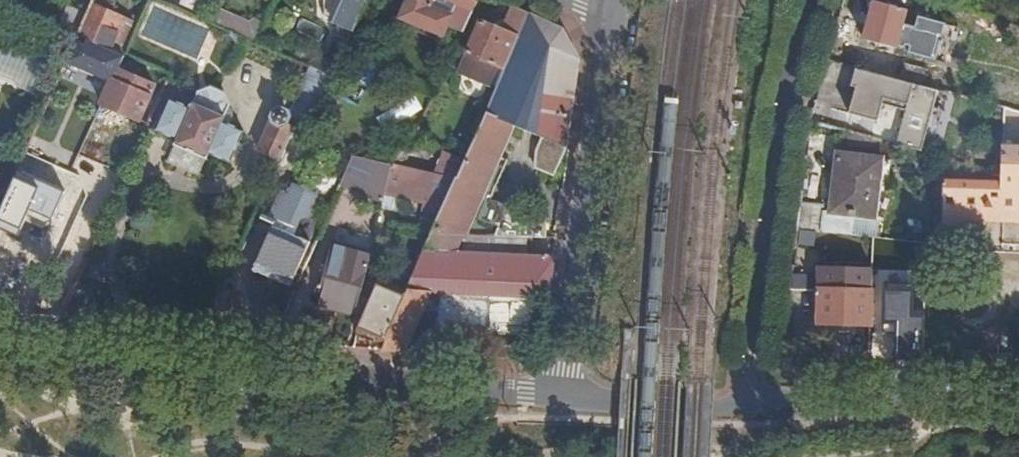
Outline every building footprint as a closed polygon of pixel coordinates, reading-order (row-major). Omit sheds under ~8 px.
[(114,9),(115,5),(104,0),(94,0),(93,2),(114,9)] [(368,0),(325,0),(326,18),(355,31),(368,0)] [(400,18),(441,37),(442,34),(413,21),(421,0),(408,0),(400,18)] [(413,21),(442,34),(447,25),(464,33),(478,0),(421,0),(413,21)] [(125,57),(127,51),(114,45),(118,34),(116,32),(121,19),(111,15),(114,9),(93,2),(82,26),(79,34),(78,36),(88,41),(125,57)] [(927,17),(874,2),(864,41),(910,54),(915,35),(921,37),(927,17)] [(496,65),(506,70),(530,15),(517,9),(506,33),(481,21),(459,72),(488,84),(496,65)] [(444,210),(433,236),(463,237),(547,240),(549,219),(491,204),(511,155),(504,152),(515,128),(543,139),(538,151),(536,168),(555,175),(566,148),(568,149),(580,62),(566,32),(564,31),(530,15),(506,70),(459,181),(458,181),(435,175),(427,203),(444,210)] [(214,26),(230,32),(232,28),(228,26),(229,22),(218,17),(214,26)] [(79,34),(82,26),(67,21),(65,28),(79,34)] [(0,24),(0,77),(39,94),(58,50),(0,24)] [(960,29),(945,25),(936,61),(951,65),(960,29)] [(118,72),(125,57),(88,41),(85,48),(75,44),(60,79),(71,83),(77,69),(111,83),(110,85),(106,84),(103,86),(98,98),(99,102),(103,104),(102,106),(140,122),(154,90),(154,87),(152,86),(118,72)] [(863,71),(827,61),(821,85),(817,99),(842,106),(846,93),(856,96),(863,71)] [(911,68),(907,83),(931,89),(936,74),(911,68)] [(158,71),(152,86),(154,87),(154,90),(163,94),(170,77),(158,71)] [(878,75),(863,71),(856,96),(871,99),(878,75)] [(178,168),(176,174),(188,180),(191,174),(200,177),(211,154),(232,163),(244,134),(223,125),(230,108),(225,95),(210,89),(199,94),(191,111),(170,102),(158,131),(178,141),(169,164),(178,168)] [(282,160),(295,130),(296,128),(288,124),(291,117),(289,113),(282,109),(277,111),(273,119),(274,120),(262,151),(282,160)] [(1006,110),(1005,150),(1018,150),(1018,113),(1006,110)] [(290,172),(305,135),(295,130),(282,160),(279,167),(290,172)] [(894,147),(842,132),(833,214),(877,218),(883,161),(892,161),(894,147)] [(1005,150),(1005,152),(1004,177),(1004,185),(1018,186),(1018,150),(1005,150)] [(1004,177),(1005,152),(984,151),(983,171),(1004,177)] [(355,156),(342,187),(384,203),(386,196),(394,166),(355,156)] [(426,173),(404,168),(394,166),(386,196),(421,203),(426,173)] [(1004,185),(943,182),(942,215),(979,216),(1018,218),(1018,186),(1004,185)] [(825,208),(801,204),(798,231),(823,234),(825,208)] [(257,219),(254,225),(260,227),(262,221),(257,219)] [(274,228),(254,273),(291,289),(311,245),(274,228)] [(387,341),(383,351),(404,352),(430,293),(438,293),(437,299),(441,300),(437,329),(486,333),(492,296),(549,299),(552,280),(554,259),(456,254),(463,237),(433,236),(406,299),(387,341)] [(317,306),(356,315),(370,258),(331,248),(317,306)] [(873,277),(820,275),(818,330),(871,332),(873,277)] [(381,279),(372,296),(393,305),(397,295),(400,287),(381,279)] [(370,305),(358,329),(387,341),(406,299),(397,295),(393,305),(372,296),(370,305)] [(222,297),(205,336),(230,339),(243,307),(222,297)] [(903,371),(923,372),(925,319),(917,319),(917,324),(913,324),(913,337),(897,337),(896,371),(903,371)]
